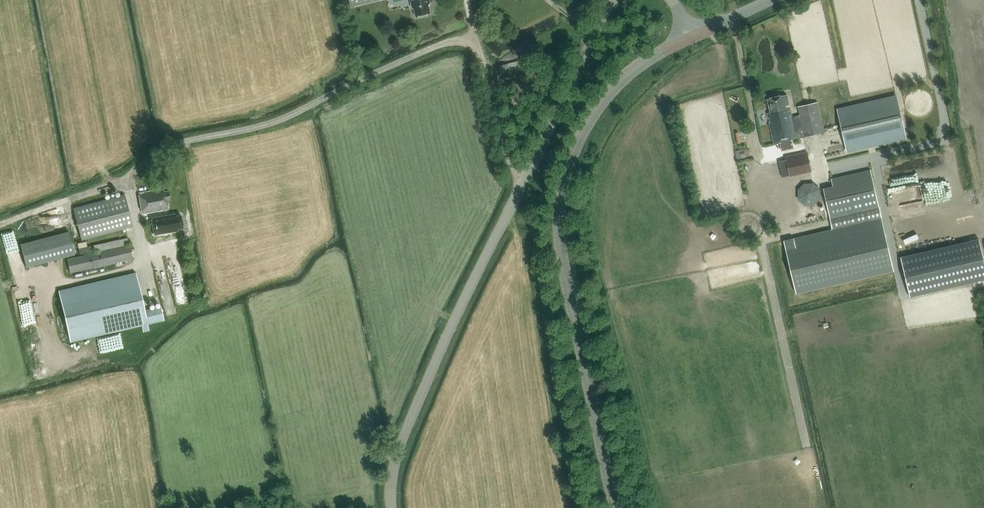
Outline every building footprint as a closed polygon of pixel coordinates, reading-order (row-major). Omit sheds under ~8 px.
[(412,8),(414,8),(416,16),(430,13),(428,4),(429,3),(433,2),(434,0),(410,0),(412,8)] [(767,113),(774,143),(824,132),(817,103),(798,107),(800,116),(792,118),(790,112),(789,112),(788,107),(789,107),(787,95),(784,96),(784,95),(767,99),(770,112),(767,113)] [(905,136),(896,96),(837,109),(847,149),(905,136)] [(790,140),(781,142),(783,149),(792,147),(790,140)] [(785,157),(790,176),(812,172),(807,152),(785,157)] [(824,187),(830,217),(879,206),(870,169),(832,178),(833,185),(824,187)] [(820,190),(819,189),(819,188),(818,187),(817,186),(816,185),(815,184),(814,184),(813,183),(811,182),(810,182),(808,182),(807,183),(806,183),(805,183),(803,184),(803,185),(802,185),(801,186),(800,187),(799,189),(799,190),(799,191),(798,192),(798,193),(798,194),(798,195),(799,196),(799,197),(800,199),(801,200),(802,201),(803,202),(804,203),(805,203),(806,204),(807,204),(809,204),(811,204),(812,204),(813,204),(814,203),(815,202),(816,202),(817,201),(818,200),(819,199),(819,198),(819,197),(820,196),(820,195),(820,194),(820,192),(820,190)] [(167,200),(170,200),(168,191),(164,192),(164,189),(139,193),(142,212),(169,208),(167,200)] [(73,208),(81,240),(133,227),(124,194),(73,208)] [(174,212),(150,216),(153,233),(176,229),(176,227),(182,226),(180,214),(174,215),(174,212)] [(894,269),(882,217),(784,240),(796,292),(894,269)] [(68,230),(20,243),(26,266),(74,254),(68,230)] [(70,273),(132,258),(127,237),(93,246),(94,252),(67,259),(70,273)] [(911,297),(983,280),(983,259),(979,240),(902,258),(911,297)] [(70,342),(163,320),(161,307),(144,311),(135,273),(58,291),(70,342)]
